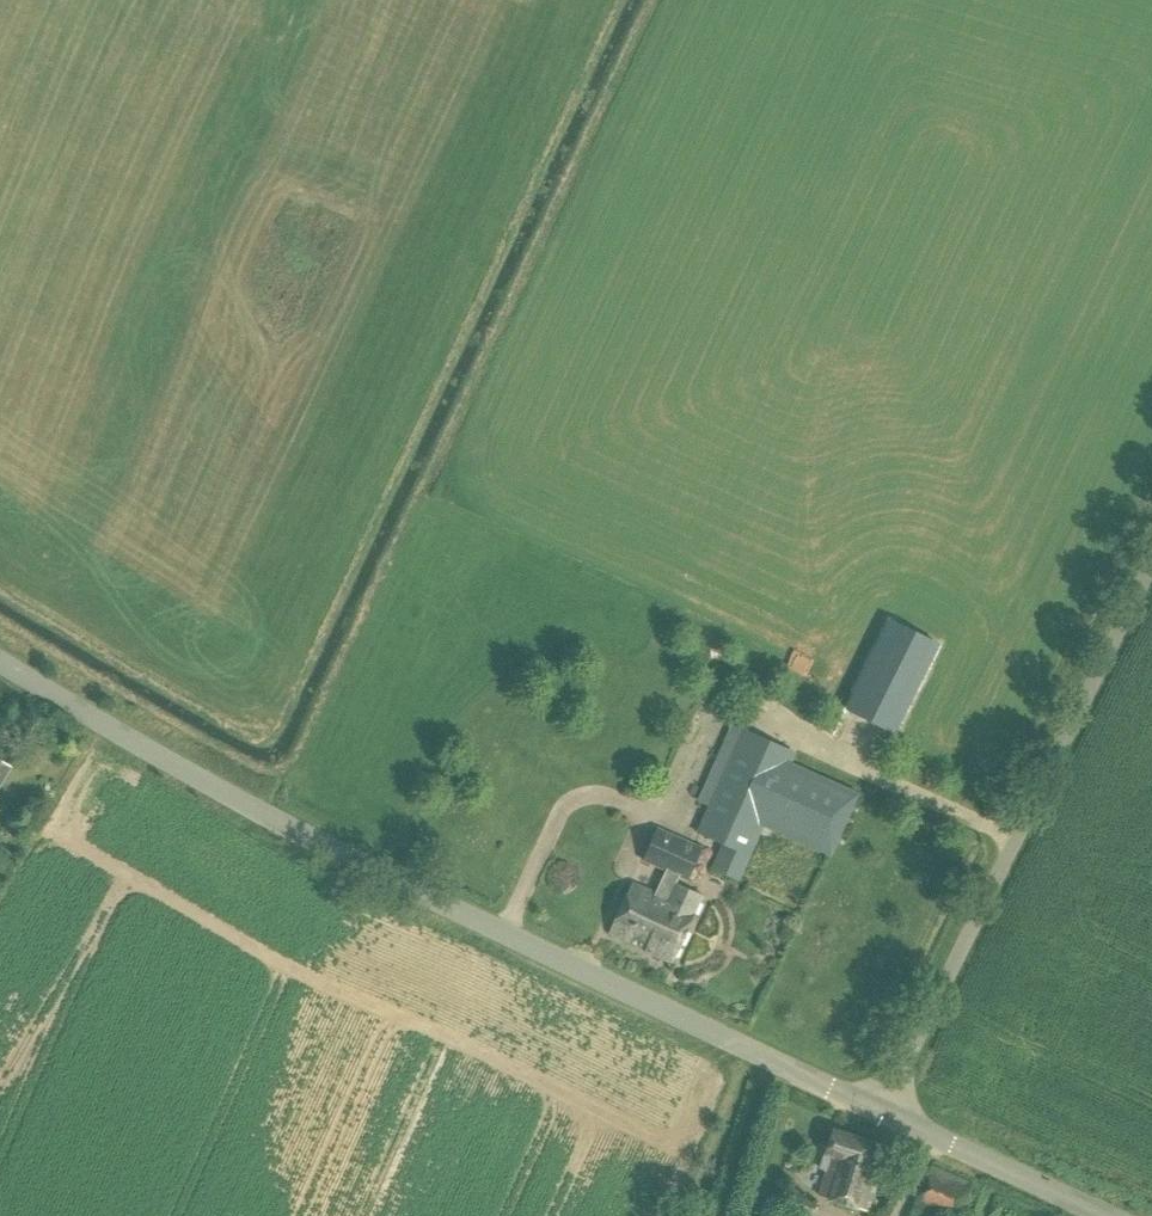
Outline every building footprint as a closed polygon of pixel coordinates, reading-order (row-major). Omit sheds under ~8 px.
[(845,713),(893,738),(940,646),(892,621),(845,713)] [(695,833),(721,844),(710,869),(738,881),(762,827),(830,857),(860,792),(792,762),(796,753),(732,724),(697,801),(707,806),(695,833)] [(11,767),(0,760),(0,786),(11,767)] [(687,881),(702,847),(657,826),(641,861),(666,872),(658,891),(635,881),(611,933),(673,962),(703,896),(676,884),(679,878),(687,881)] [(870,1213),(890,1147),(833,1129),(821,1168),(825,1169),(817,1196),(870,1213)] [(971,1182),(930,1165),(913,1205),(937,1215),(957,1215),(971,1182)]
